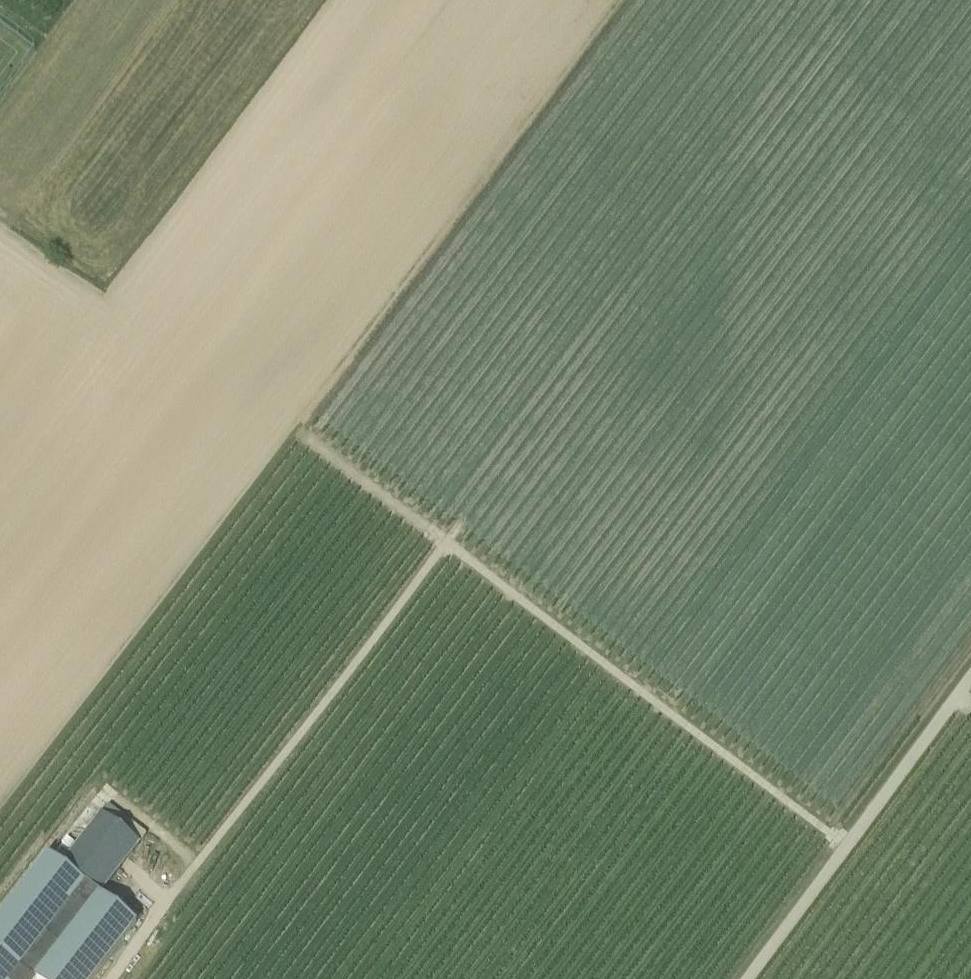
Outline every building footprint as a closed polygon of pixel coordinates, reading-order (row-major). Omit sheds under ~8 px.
[(108,806),(60,864),(100,896),(141,847),(139,845),(146,837),(108,806)] [(135,925),(47,858),(0,919),(0,978),(93,978),(135,925)]
